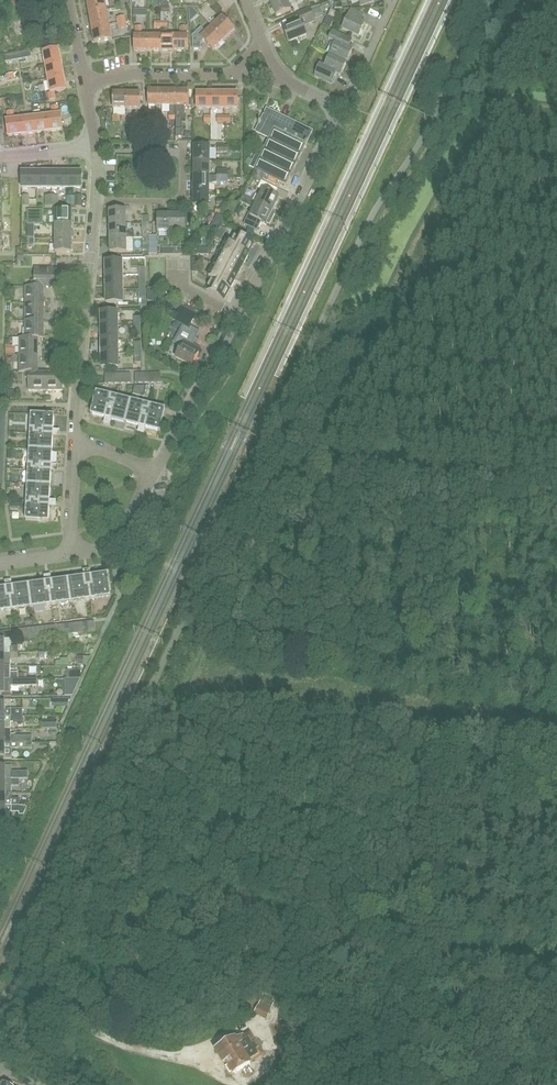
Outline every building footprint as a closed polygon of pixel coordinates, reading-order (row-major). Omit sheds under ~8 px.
[(89,13),(107,9),(105,0),(86,0),(89,13)] [(270,2),(276,17),(291,10),(287,2),(292,0),(273,0),(270,2)] [(315,21),(314,19),(324,15),(321,8),(329,4),(328,2),(310,9),(297,14),(300,19),(282,27),(288,42),(307,35),(303,26),(315,21)] [(217,3),(211,8),(218,15),(223,9),(217,3)] [(92,28),(109,24),(107,9),(89,13),(92,28)] [(342,29),(359,37),(365,23),(361,21),(364,15),(351,9),(342,29)] [(222,16),(211,27),(224,40),(235,30),(222,16)] [(180,36),(174,36),(174,51),(188,51),(188,36),(187,36),(187,26),(187,22),(181,22),(181,26),(180,26),(180,36)] [(112,40),(109,24),(92,28),(94,43),(112,40)] [(147,51),(147,36),(142,36),(142,26),(135,26),(135,36),(134,36),(134,51),(147,51)] [(204,42),(213,51),(224,40),(211,27),(206,32),(201,28),(192,37),(193,52),(200,52),(200,46),(204,42)] [(349,46),(352,40),(340,34),(332,31),(328,39),(332,41),(335,42),(333,49),(329,47),(326,52),(347,62),(353,48),(349,46)] [(161,51),(161,36),(147,36),(147,51),(161,51)] [(174,51),(174,36),(161,36),(161,51),(174,51)] [(29,49),(4,54),(5,61),(31,57),(29,49)] [(43,52),(46,66),(61,63),(58,50),(43,52)] [(340,76),(347,62),(326,52),(326,53),(330,54),(324,67),(319,65),(314,76),(331,84),(336,74),(340,76)] [(46,66),(48,79),(63,77),(61,63),(46,66)] [(0,81),(19,78),(18,72),(0,76),(0,81)] [(66,90),(63,77),(48,79),(51,93),(48,93),(50,99),(55,98),(54,92),(66,90)] [(148,106),(162,106),(162,90),(148,90),(148,106)] [(175,90),(162,90),(162,106),(175,106),(175,90)] [(175,113),(175,120),(176,120),(176,129),(182,129),(182,114),(184,114),(184,106),(189,106),(189,90),(175,90),(175,106),(175,113)] [(113,108),(126,109),(127,93),(113,93),(113,108)] [(127,93),(126,109),(140,109),(140,93),(127,93)] [(210,109),(210,93),(197,93),(197,109),(210,109)] [(210,109),(224,109),(224,93),(210,93),(210,109)] [(238,93),(224,93),(224,109),(238,108),(238,93)] [(47,116),(49,131),(62,130),(60,114),(59,115),(58,105),(51,106),(52,115),(47,116)] [(308,142),(307,142),(312,131),(267,109),(256,132),(270,139),(269,139),(301,155),(306,144),(307,145),(308,142)] [(8,136),(22,135),(20,119),(14,120),(13,111),(7,111),(8,121),(6,121),(8,136)] [(49,131),(47,116),(33,118),(35,133),(49,131)] [(144,116),(133,116),(133,123),(140,123),(140,125),(144,125),(144,116)] [(20,119),(22,135),(35,133),(33,118),(20,119)] [(301,155),(269,139),(255,169),(286,185),(301,155)] [(194,146),(193,161),(210,161),(210,146),(194,146)] [(253,159),(248,157),(245,164),(250,166),(251,164),(253,159)] [(193,161),(193,176),(210,176),(210,161),(193,161)] [(22,189),(37,189),(37,172),(22,172),(22,189)] [(37,172),(37,189),(52,189),(52,172),(37,172)] [(67,189),(67,172),(52,172),(52,189),(67,189)] [(82,172),(67,172),(67,189),(82,189),(82,172)] [(193,176),(193,191),(209,191),(209,185),(217,182),(228,183),(228,176),(217,176),(210,176),(193,176)] [(256,194),(252,201),(251,202),(272,212),(279,198),(275,196),(278,189),(262,181),(258,188),(263,191),(260,196),(256,194)] [(209,206),(209,191),(193,191),(193,206),(209,206)] [(67,196),(67,207),(75,207),(75,196),(67,196)] [(272,212),(251,202),(252,201),(243,196),(240,202),(252,208),(244,224),(257,231),(262,222),(266,224),(267,223),(269,225),(275,214),(272,212)] [(55,224),(72,224),(72,210),(55,210),(55,224)] [(109,224),(126,224),(126,210),(109,210),(109,224)] [(186,214),(171,215),(172,231),(186,231),(186,235),(192,235),(193,216),(186,216),(186,214)] [(172,231),(171,215),(157,215),(157,232),(172,231)] [(220,223),(214,220),(210,227),(217,231),(220,223)] [(55,238),(72,238),(72,224),(55,224),(55,238)] [(110,238),(134,238),(134,231),(131,232),(131,224),(126,224),(109,224),(110,238)] [(220,240),(226,230),(220,226),(214,237),(220,240)] [(208,277),(212,279),(206,290),(223,299),(229,288),(230,289),(237,276),(238,277),(243,267),(242,267),(249,254),(247,253),(253,242),(236,233),(230,244),(227,242),(208,277)] [(72,238),(55,238),(55,252),(72,252),(72,238)] [(134,238),(110,238),(110,252),(131,252),(131,238),(134,238)] [(204,258),(203,258),(192,258),(192,272),(198,272),(198,265),(203,265),(204,258)] [(105,261),(106,275),(123,275),(122,261),(105,261)] [(44,286),(44,287),(52,287),(52,268),(34,268),(34,280),(32,280),(32,286),(44,286)] [(52,268),(52,287),(69,287),(69,268),(52,268)] [(123,289),(123,275),(106,275),(106,289),(123,289)] [(44,303),(44,287),(44,286),(32,286),(25,286),(25,303),(44,303)] [(123,303),(123,289),(106,289),(106,303),(123,303)] [(44,303),(25,303),(25,320),(43,320),(44,303)] [(101,326),(118,326),(118,312),(101,312),(101,326)] [(25,320),(25,338),(44,338),(43,320),(25,320)] [(101,326),(101,340),(118,340),(118,326),(101,326)] [(19,355),(38,355),(38,338),(44,338),(25,338),(19,338),(19,355)] [(176,358),(192,366),(199,353),(192,349),(194,346),(178,338),(175,343),(182,347),(176,358)] [(101,354),(118,354),(118,340),(101,340),(101,354)] [(121,349),(120,360),(127,361),(129,349),(121,349)] [(118,368),(118,354),(101,354),(102,368),(118,368)] [(38,355),(19,355),(19,372),(25,372),(38,372),(38,355)] [(46,391),(46,372),(38,372),(25,372),(25,378),(28,378),(28,391),(46,391)] [(46,372),(46,391),(63,391),(63,372),(46,372)] [(130,373),(105,374),(105,383),(131,383),(130,373)] [(160,373),(135,374),(135,383),(161,383),(160,373)] [(125,423),(131,400),(96,391),(91,414),(105,418),(105,420),(108,420),(110,421),(111,419),(125,423)] [(160,431),(165,409),(131,400),(125,423),(139,426),(139,428),(145,430),(145,428),(160,431)] [(55,436),(55,433),(56,430),(53,430),(54,415),(31,414),(29,449),(52,451),(53,436),(55,436)] [(53,471),(54,468),(54,465),(52,465),(52,451),(29,449),(27,484),(51,486),(51,471),(53,471)] [(52,506),(52,503),(52,501),(50,500),(51,486),(27,484),(26,520),(49,521),(49,506),(52,506)] [(111,596),(108,574),(91,576),(90,574),(84,575),(85,577),(68,579),(71,602),(111,596)] [(71,602),(68,579),(51,581),(51,579),(45,580),(45,582),(29,585),(32,607),(71,602)] [(29,585),(12,587),(12,585),(6,586),(6,588),(0,589),(0,612),(32,607),(29,585)] [(83,622),(84,632),(95,631),(94,621),(83,622)] [(84,632),(83,622),(73,624),(73,634),(84,632)] [(73,624),(62,625),(63,635),(73,634),(73,624)] [(63,635),(62,625),(51,626),(52,636),(63,635)] [(51,626),(40,627),(41,640),(44,640),(44,637),(52,636),(51,626)] [(40,627),(29,628),(30,638),(38,638),(39,641),(41,640),(40,627)] [(19,640),(30,638),(29,628),(18,629),(19,640)] [(10,631),(0,632),(0,653),(18,653),(18,647),(11,647),(10,631)] [(18,653),(0,653),(0,666),(10,666),(10,659),(18,659),(18,653)] [(0,666),(0,680),(18,679),(18,673),(10,673),(10,666),(0,666)] [(81,678),(65,679),(65,687),(77,687),(81,678)] [(18,679),(0,680),(0,693),(3,693),(3,697),(12,697),(11,692),(11,686),(18,686),(37,686),(37,679),(24,679),(19,679),(18,679)] [(18,716),(22,716),(22,709),(10,709),(5,710),(5,699),(0,699),(0,716),(18,716)] [(11,729),(11,723),(18,723),(18,716),(0,716),(0,730),(11,729)] [(32,742),(32,736),(14,736),(14,734),(11,734),(11,729),(0,730),(0,743),(32,742)] [(0,743),(0,756),(4,756),(4,760),(11,760),(11,749),(32,749),(32,742),(0,743)] [(19,779),(28,779),(28,774),(21,774),(19,775),(16,772),(11,772),(11,766),(6,766),(0,766),(0,779),(19,779)] [(19,779),(0,779),(0,793),(11,793),(11,786),(19,786),(19,779)] [(19,806),(19,799),(12,799),(12,793),(11,793),(0,793),(0,806),(19,806)] [(19,806),(0,806),(0,820),(6,819),(6,813),(19,812),(19,806)] [(255,1013),(267,1019),(270,1012),(273,1004),(262,999),(258,1006),(255,1013)] [(294,1016),(281,1020),(284,1034),(298,1030),(294,1016)] [(243,1036),(236,1040),(235,1038),(216,1050),(224,1064),(226,1062),(228,1065),(226,1067),(230,1074),(234,1071),(235,1073),(251,1064),(250,1062),(263,1054),(250,1033),(244,1037),(243,1036)]
